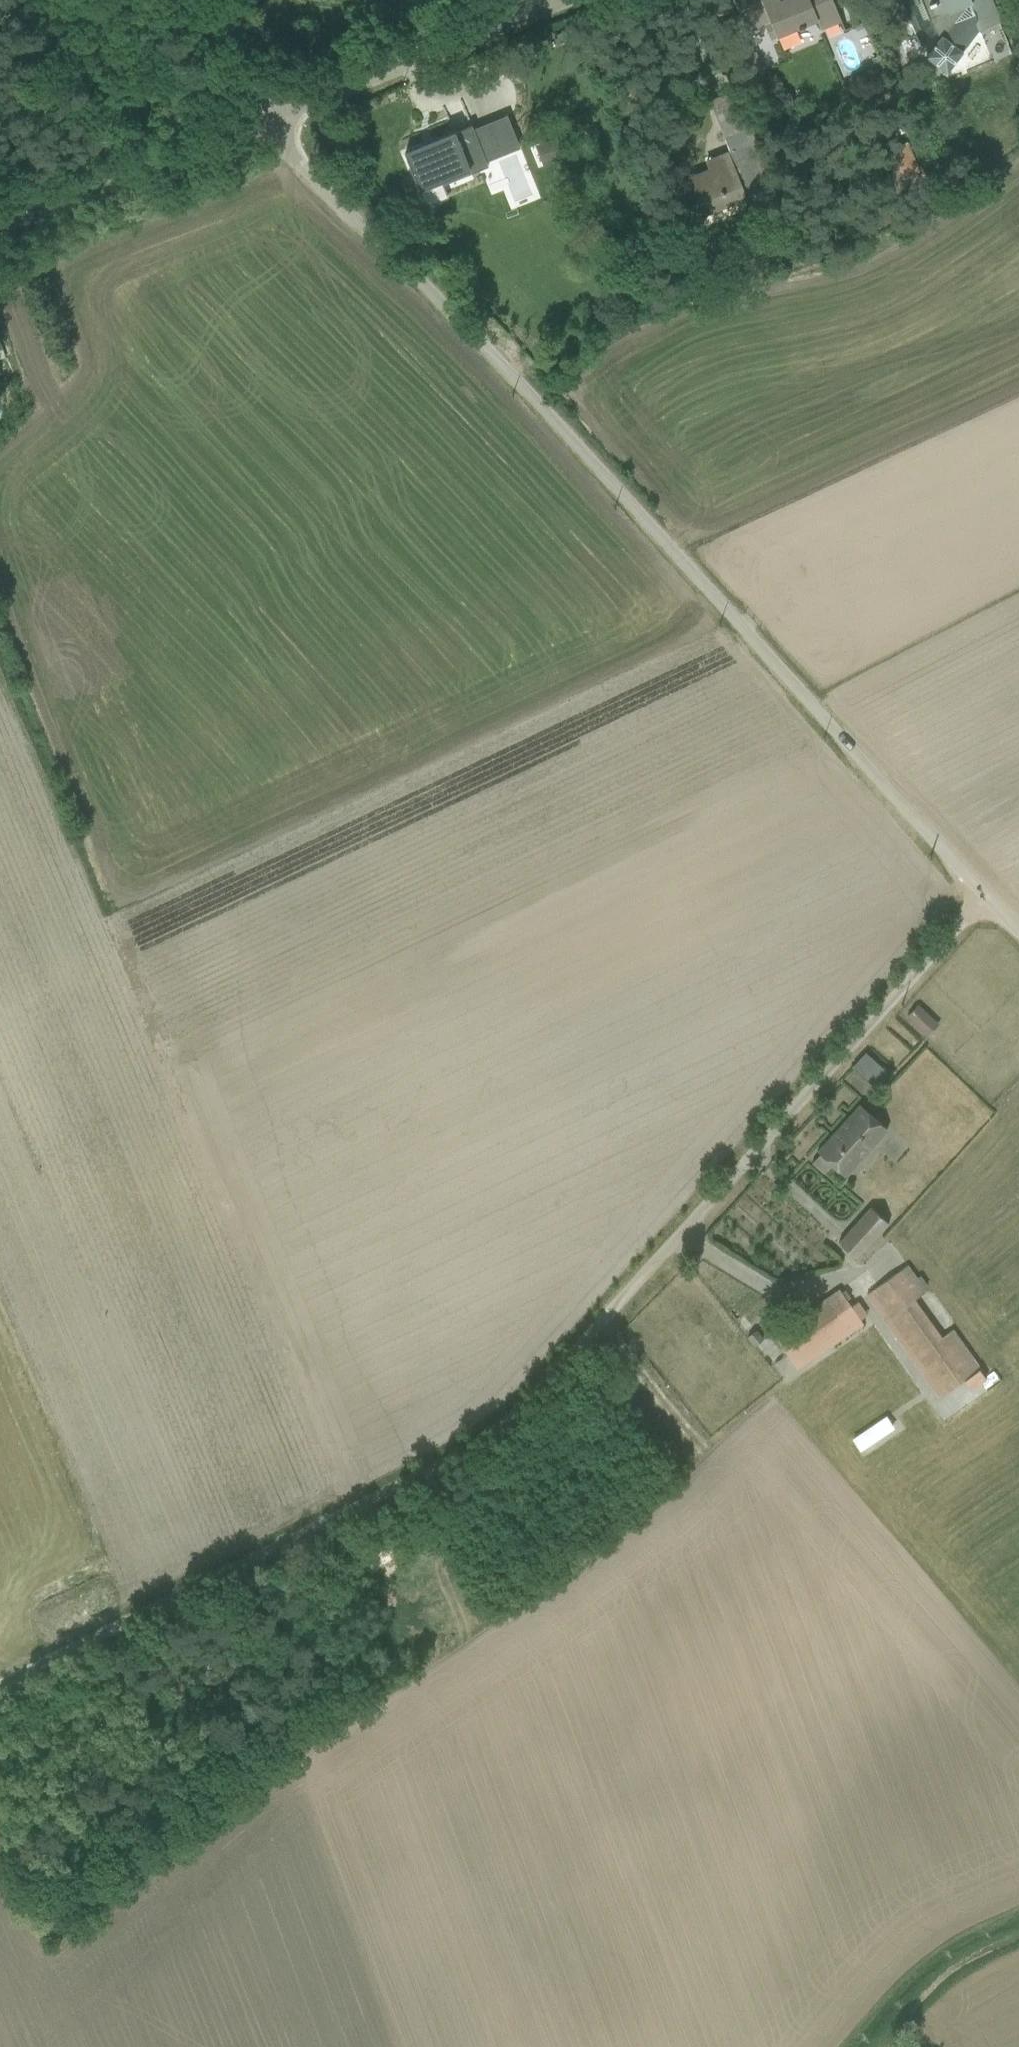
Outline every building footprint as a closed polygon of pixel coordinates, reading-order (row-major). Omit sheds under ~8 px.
[(780,60),(837,40),(819,0),(721,0),(748,50),(780,60)] [(933,65),(1005,35),(988,0),(903,0),(933,65)] [(466,127),(392,152),(410,192),(486,165),(466,127)] [(674,168),(695,224),(767,193),(744,131),(674,168)] [(886,1125),(864,1105),(824,1150),(846,1170),(886,1125)] [(893,1212),(877,1197),(845,1231),(862,1246),(893,1212)] [(897,1268),(866,1293),(945,1390),(976,1364),(897,1268)] [(797,1342),(854,1306),(842,1286),(784,1322),(797,1342)]
